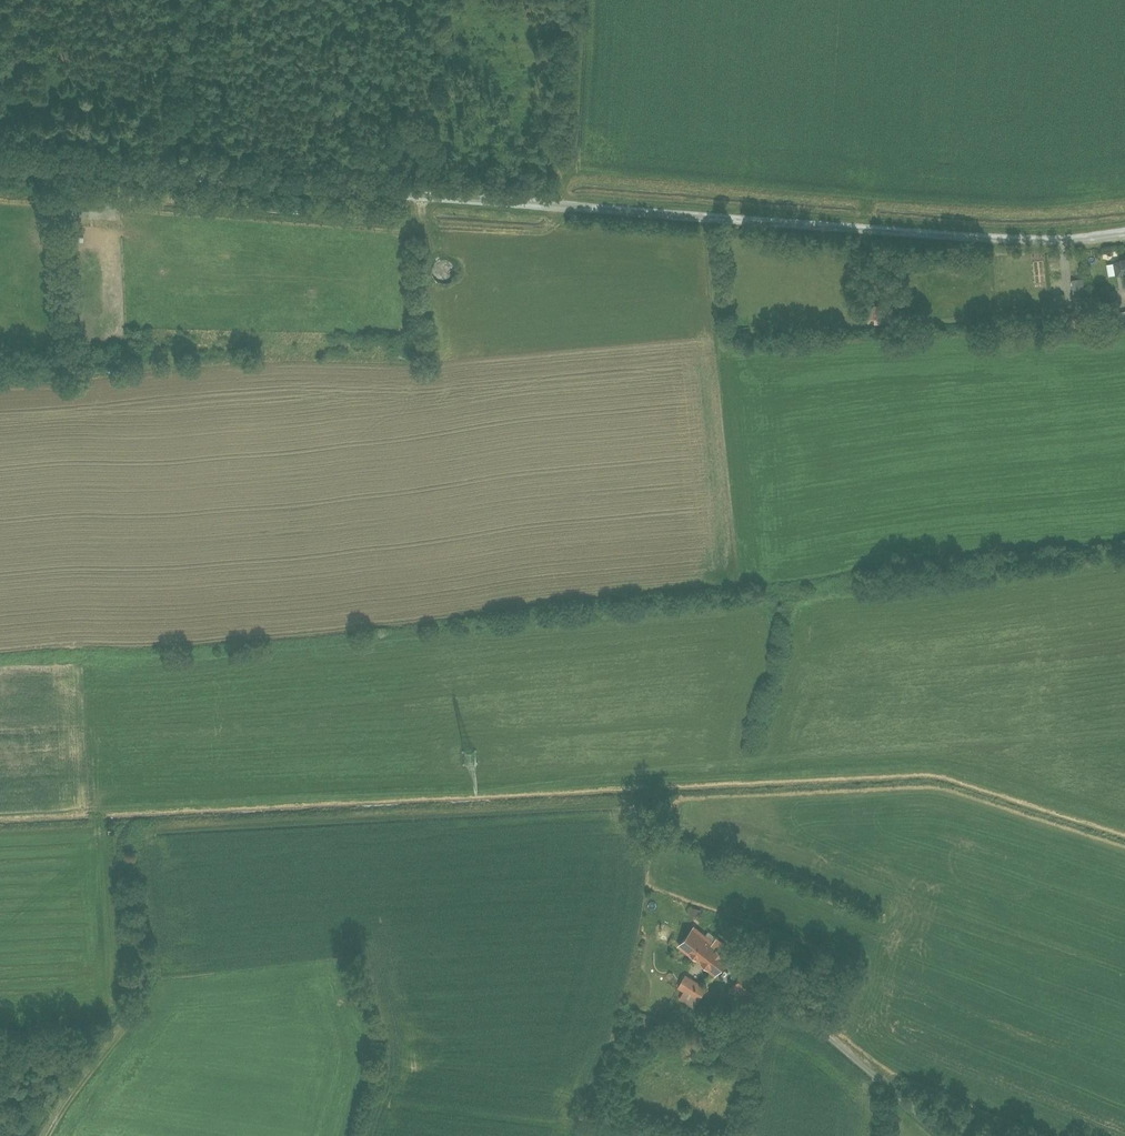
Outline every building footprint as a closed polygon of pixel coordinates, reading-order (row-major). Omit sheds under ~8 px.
[(1116,259),(1118,275),(1124,274),(1124,275),(1124,258),(1116,259)] [(1084,278),(1074,279),(1075,292),(1084,291),(1084,278)] [(717,939),(698,924),(681,944),(719,975),(732,959),(729,956),(736,948),(720,935),(717,939)] [(711,986),(689,972),(681,985),(687,990),(703,999),(711,986)] [(703,999),(687,990),(680,1001),(696,1010),(703,999)]
